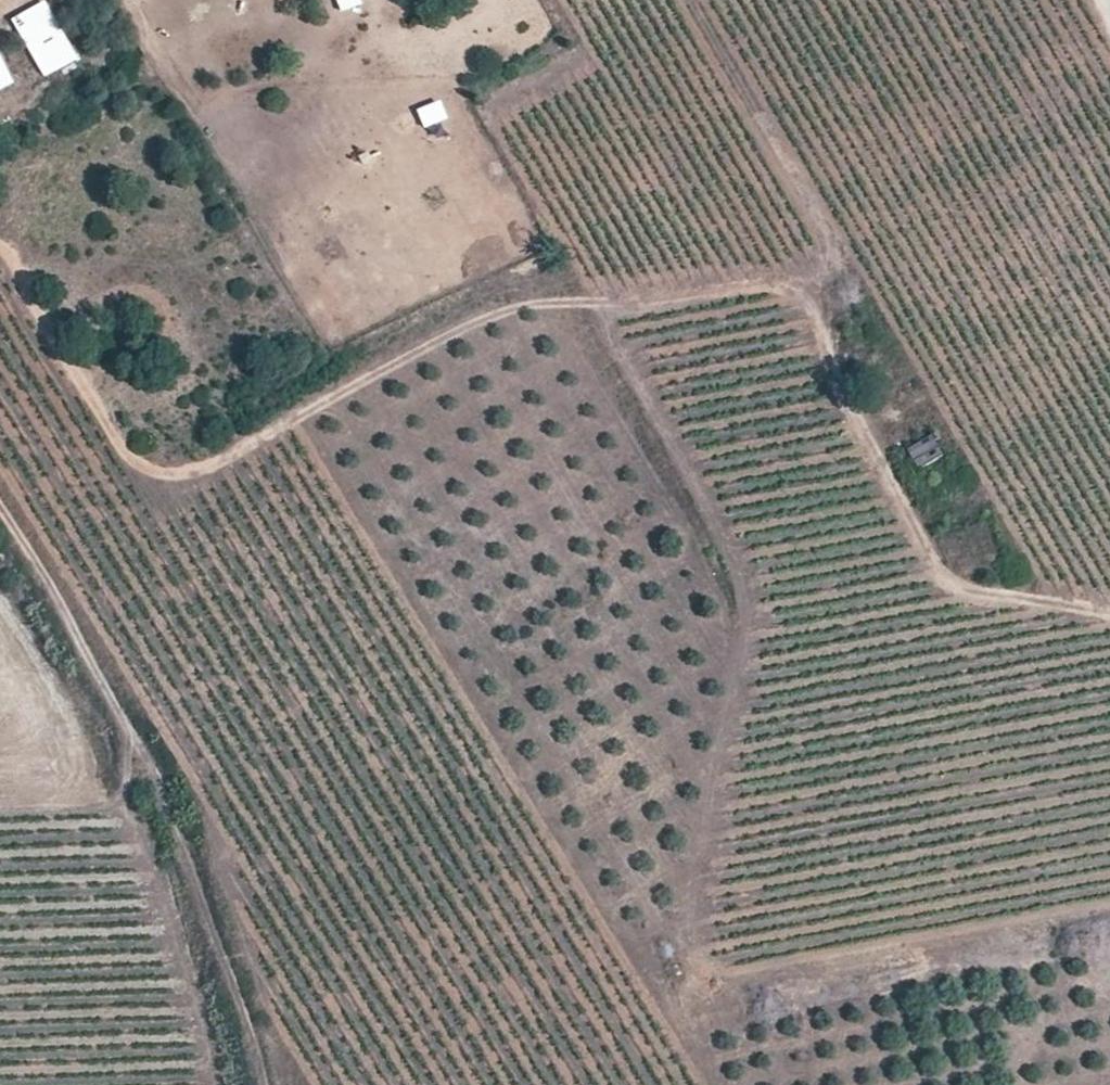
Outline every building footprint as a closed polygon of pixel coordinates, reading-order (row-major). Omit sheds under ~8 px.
[(339,12),(361,6),(360,0),(336,0),(339,12)] [(10,20),(42,80),(77,61),(45,1),(10,20)] [(905,449),(917,471),(945,457),(933,435),(905,449)]
